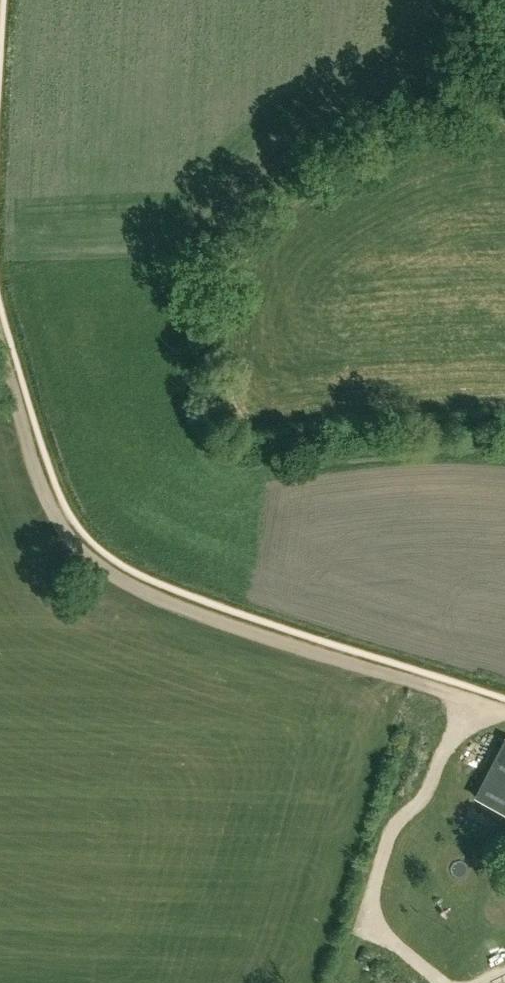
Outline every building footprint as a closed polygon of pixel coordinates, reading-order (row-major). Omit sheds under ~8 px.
[(476,797),(504,812),(504,742),(476,797)]
